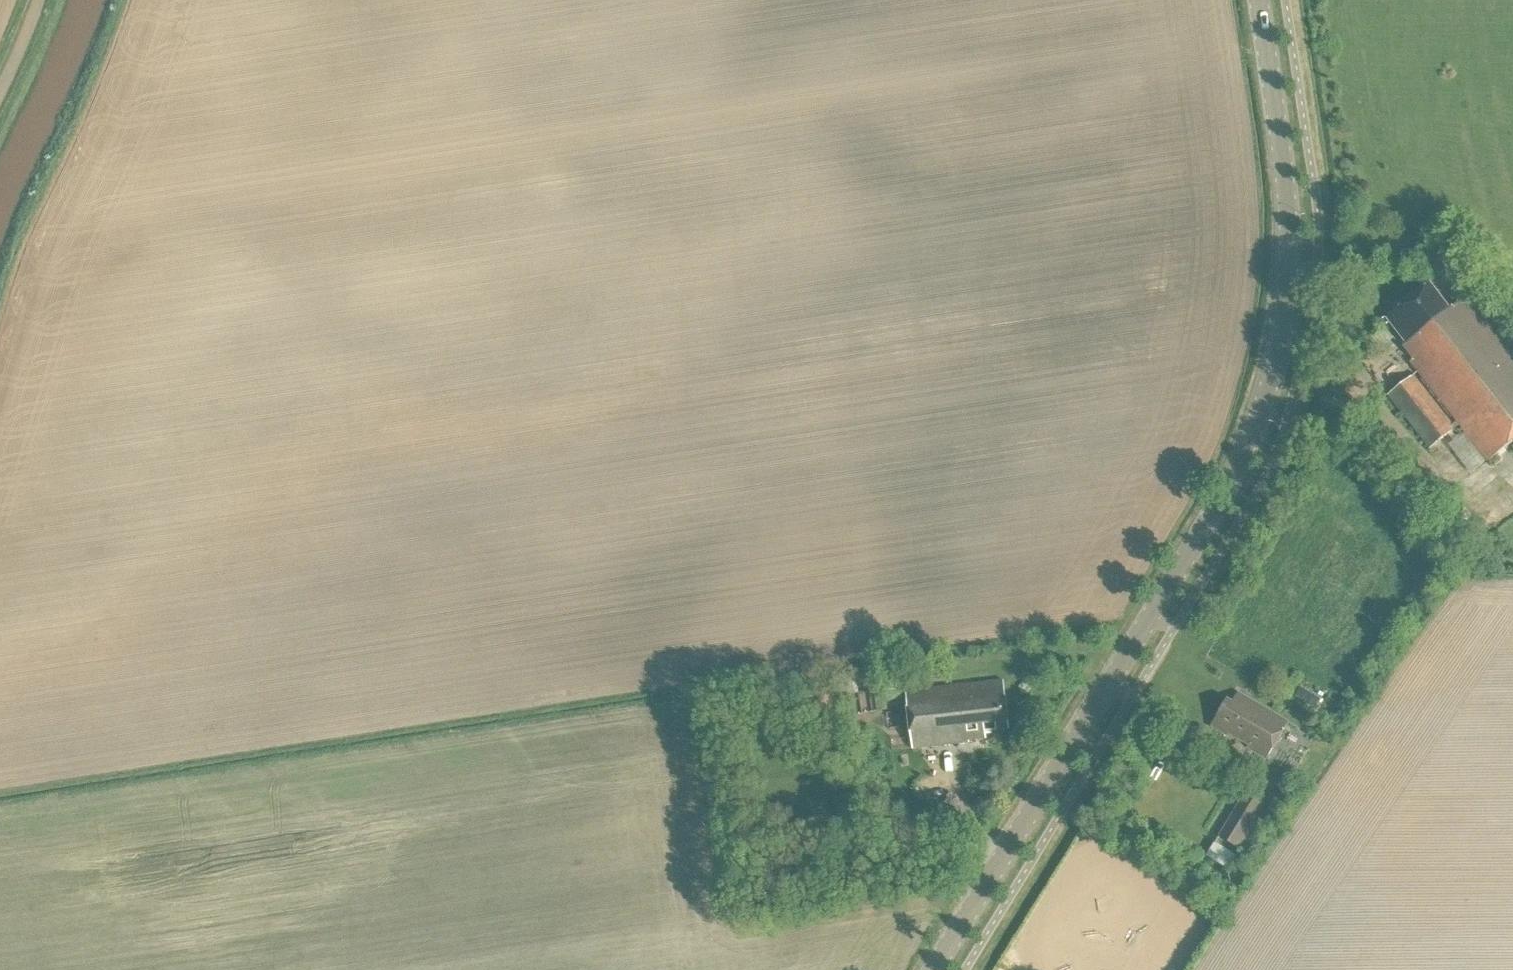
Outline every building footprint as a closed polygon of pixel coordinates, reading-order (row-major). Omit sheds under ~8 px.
[(1512,443),(1512,353),(1468,295),(1450,310),(1430,285),(1388,318),(1407,343),(1401,348),(1458,423),(1454,426),(1414,375),(1390,394),(1432,448),(1462,425),(1490,461),(1512,443)] [(1009,728),(1003,680),(907,691),(914,748),(969,741),(969,739),(986,737),(986,733),(992,732),(992,730),(1009,728)] [(1266,759),(1287,723),(1238,695),(1232,704),(1225,700),(1210,727),(1266,759)] [(909,718),(899,718),(900,728),(910,727),(909,718)] [(1246,792),(1219,837),(1247,853),(1270,814),(1262,808),(1265,803),(1246,792)] [(1238,857),(1214,843),(1206,857),(1230,871),(1238,857)]
